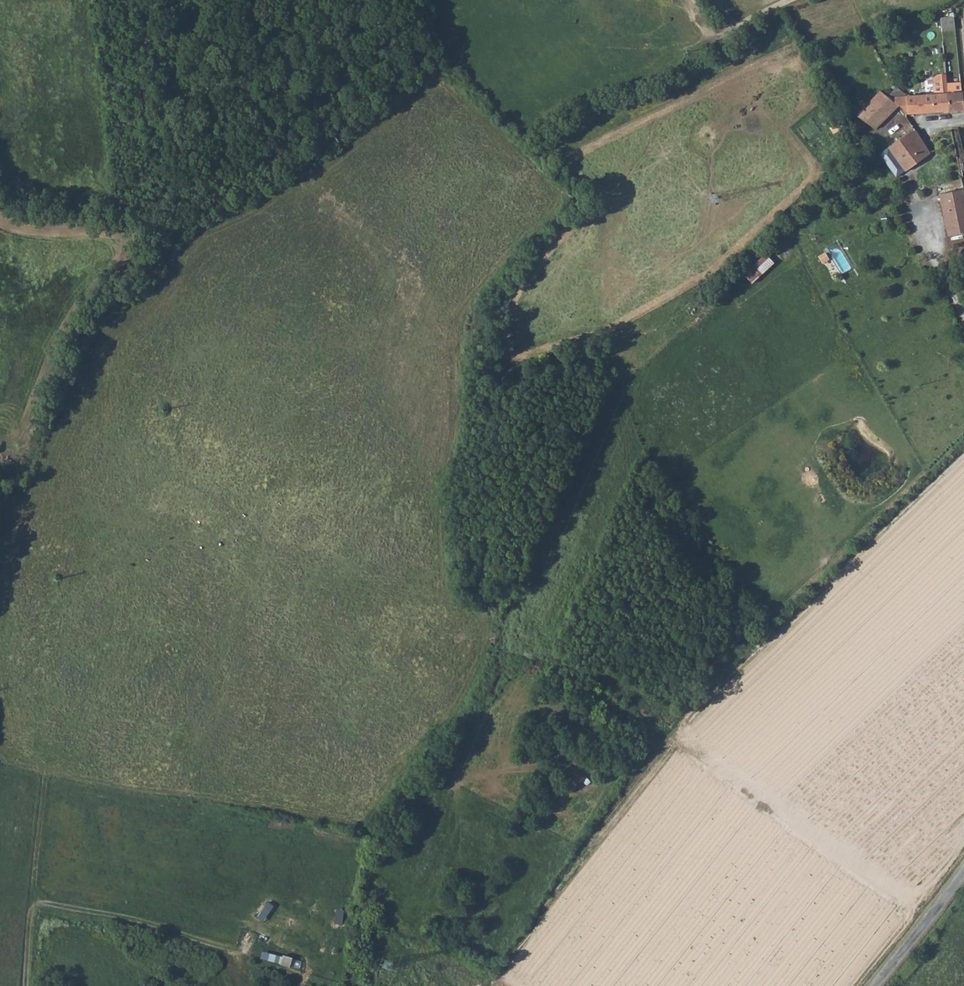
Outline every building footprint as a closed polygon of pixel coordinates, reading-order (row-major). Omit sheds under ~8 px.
[(940,31),(955,30),(954,17),(939,18),(940,31)] [(930,78),(931,93),(947,92),(946,80),(945,73),(937,74),(930,78)] [(948,110),(963,109),(962,91),(961,79),(946,80),(947,92),(948,110)] [(907,113),(906,95),(896,87),(889,96),(898,105),(907,113)] [(855,114),(874,129),(898,105),(889,96),(881,88),(855,114)] [(931,93),(933,112),(948,110),(947,92),(931,93)] [(906,95),(907,113),(933,112),(931,93),(906,95)] [(909,132),(888,147),(904,169),(906,171),(930,154),(914,132),(909,132)] [(904,169),(888,147),(879,154),(895,176),(904,169)] [(943,211),(963,206),(963,192),(963,190),(939,195),(943,211)] [(963,233),(963,206),(943,211),(948,236),(963,233)] [(824,252),(817,256),(821,262),(828,258),(824,252)] [(764,253),(742,273),(750,282),(772,262),(764,253)] [(852,271),(843,276),(845,280),(855,275),(852,271)] [(282,962),(283,959),(288,960),(289,957),(264,950),(262,956),(282,962)]
